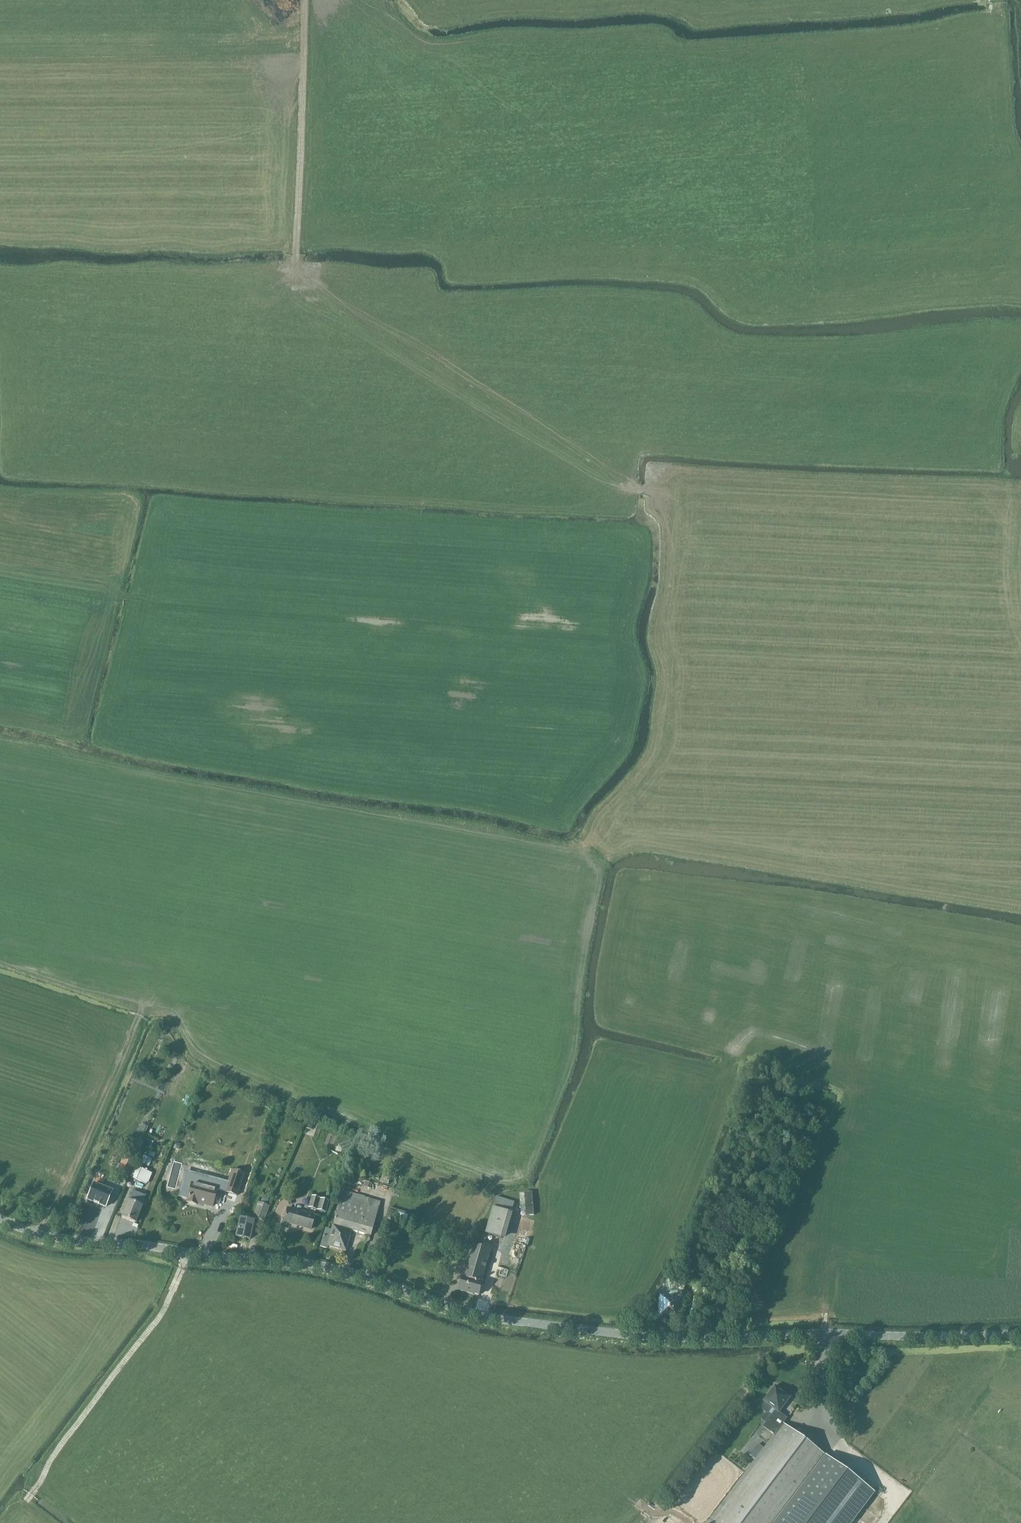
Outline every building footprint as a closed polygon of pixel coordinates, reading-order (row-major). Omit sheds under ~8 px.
[(297,1114),(296,1117),(297,1120),(303,1123),(305,1118),(297,1114)] [(166,1129),(161,1126),(156,1137),(162,1140),(166,1129)] [(137,1143),(134,1151),(139,1153),(142,1146),(137,1143)] [(252,1164),(255,1154),(248,1152),(245,1162),(252,1164)] [(117,1174),(127,1178),(135,1159),(125,1156),(117,1174)] [(144,1181),(146,1182),(148,1181),(151,1173),(136,1166),(131,1178),(142,1183),(144,1181)] [(231,1171),(225,1192),(237,1196),(243,1175),(231,1171)] [(191,1184),(184,1182),(179,1197),(187,1199),(186,1202),(196,1205),(197,1203),(212,1207),(217,1190),(192,1183),(191,1184)] [(94,1202),(93,1203),(99,1205),(105,1207),(112,1191),(93,1184),(87,1200),(94,1202)] [(325,1229),(320,1247),(327,1249),(327,1247),(346,1252),(351,1231),(370,1236),(380,1202),(343,1191),(331,1230),(325,1229)] [(525,1193),(526,1206),(521,1207),(521,1212),(526,1211),(527,1216),(534,1215),(532,1192),(525,1193)] [(136,1199),(130,1197),(128,1200),(121,1218),(135,1223),(142,1206),(135,1203),(136,1199)] [(326,1213),(329,1202),(311,1197),(308,1208),(326,1213)] [(506,1240),(513,1214),(512,1213),(515,1202),(497,1197),(494,1208),(486,1234),(506,1240)] [(252,1218),(264,1222),(269,1207),(257,1202),(252,1218)] [(81,1219),(84,1210),(78,1208),(75,1217),(81,1219)] [(284,1222),(311,1229),(315,1215),(288,1208),(284,1222)] [(407,1224),(409,1215),(390,1209),(387,1219),(407,1224)] [(236,1237),(250,1240),(253,1222),(240,1219),(236,1237)] [(480,1295),(483,1283),(482,1282),(491,1250),(474,1245),(465,1277),(463,1277),(459,1290),(473,1294),(474,1293),(480,1295)] [(692,1293),(701,1294),(702,1279),(694,1278),(692,1293)] [(660,1293),(657,1319),(682,1322),(686,1281),(666,1279),(665,1286),(662,1286),(661,1294),(660,1293)] [(764,1427),(775,1435),(784,1423),(787,1418),(779,1412),(791,1397),(775,1386),(764,1401),(776,1410),(764,1427)] [(874,1491),(784,1423),(775,1435),(765,1448),(756,1460),(708,1522),(850,1522),(874,1491)] [(759,1444),(750,1455),(756,1460),(765,1448),(759,1444)]
